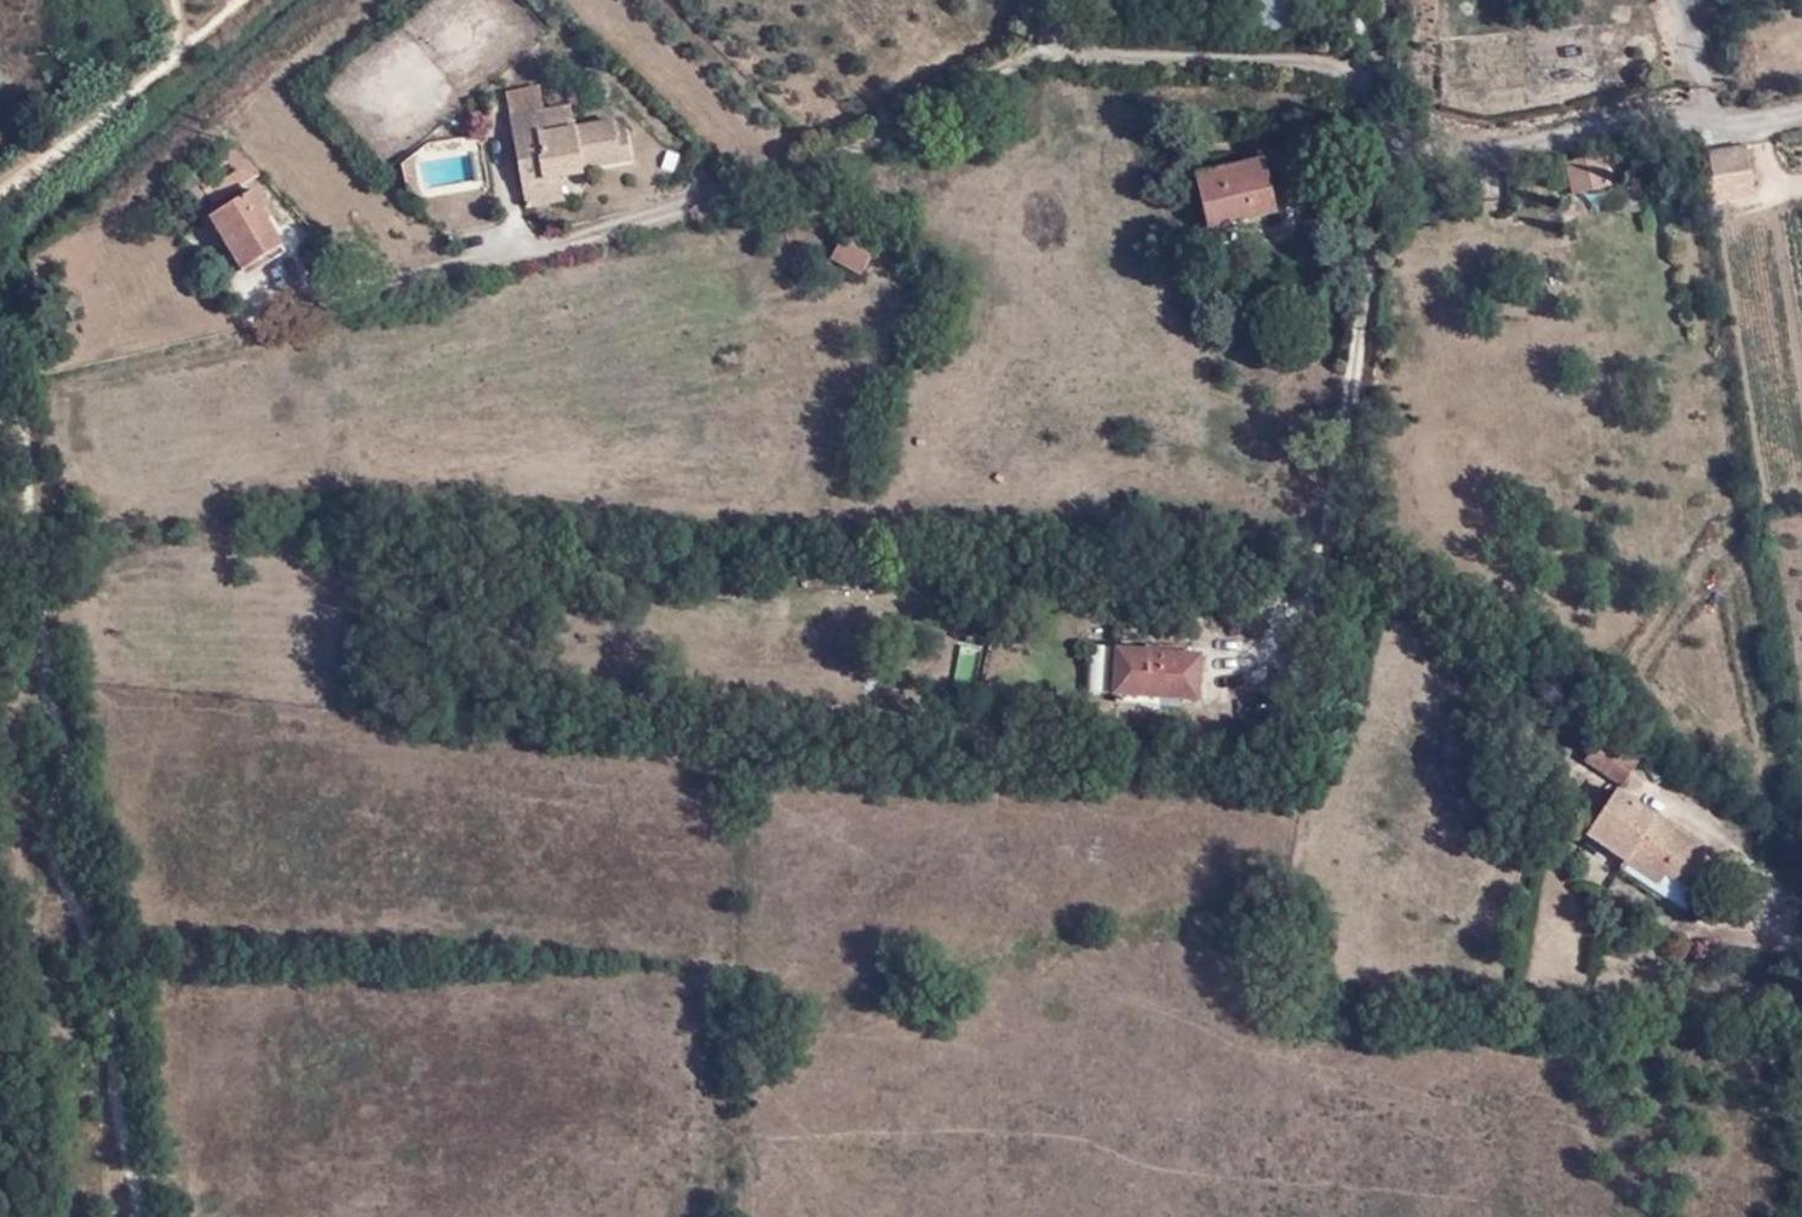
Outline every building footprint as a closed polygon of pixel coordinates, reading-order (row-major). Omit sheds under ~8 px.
[(1253,21),(1290,28),(1296,0),(1258,0),(1253,21)] [(543,83),(507,89),(526,208),(567,201),(565,186),(588,182),(588,174),(639,165),(632,123),(623,125),(621,114),(579,121),(576,100),(547,105),(543,83)] [(1708,148),(1715,199),(1755,193),(1748,142),(1708,148)] [(1569,186),(1607,182),(1604,154),(1566,158),(1569,186)] [(1266,155),(1200,172),(1216,233),(1282,216),(1266,155)] [(258,188),(211,214),(243,273),(290,247),(258,188)] [(840,234),(829,258),(862,272),(873,248),(840,234)] [(1088,692),(1107,694),(1112,648),(1092,647),(1088,692)] [(1119,650),(1116,695),(1195,700),(1201,658),(1119,650)] [(1623,784),(1640,756),(1605,735),(1588,763),(1623,784)] [(1730,862),(1625,786),(1591,833),(1629,860),(1622,870),(1689,918),(1730,862)]
